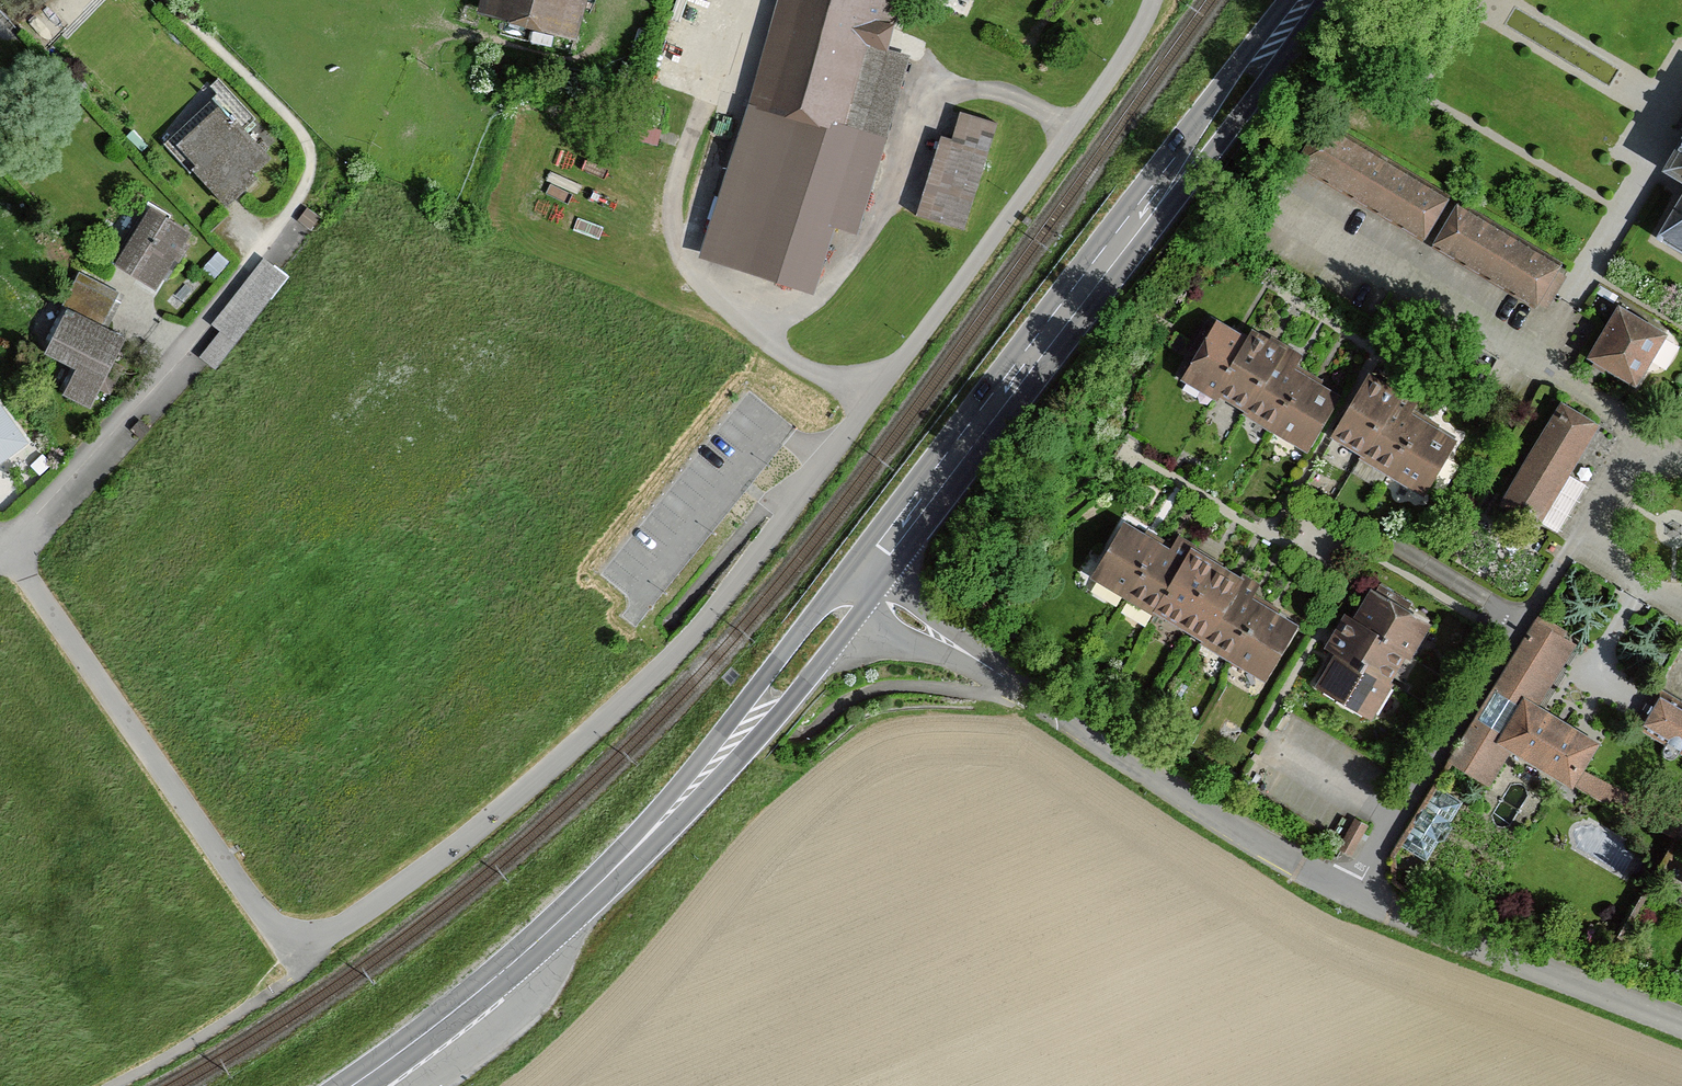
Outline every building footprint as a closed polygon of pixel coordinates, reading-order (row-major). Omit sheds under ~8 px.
[(473,20),(571,43),(582,0),(477,0),(473,20)] [(699,262),(804,289),(821,225),(854,234),(900,58),(880,53),(894,0),(767,0),(699,262)] [(168,150),(221,207),(250,180),(246,176),(262,162),(213,108),(168,150)] [(910,218),(963,233),(994,129),(953,118),(945,145),(932,141),(910,218)] [(1289,165),(1416,242),(1441,199),(1314,123),(1289,165)] [(1681,263),(1681,130),(1652,180),(1677,195),(1648,243),(1681,263)] [(1424,246),(1531,309),(1556,266),(1449,203),(1424,246)] [(184,234),(142,209),(108,266),(151,291),(184,234)] [(196,360),(212,373),(285,282),(260,262),(208,329),(216,335),(196,360)] [(116,296),(72,276),(35,359),(65,373),(55,397),(87,411),(119,340),(100,332),(116,296)] [(1580,361),(1630,389),(1660,335),(1610,308),(1580,361)] [(1172,377),(1297,452),(1332,393),(1292,369),(1297,360),(1246,329),(1240,339),(1207,319),(1172,377)] [(1321,439),(1417,497),(1451,441),(1405,413),(1411,403),(1362,373),(1321,439)] [(1495,503),(1537,527),(1595,425),(1553,402),(1495,503)] [(0,420),(0,467),(23,451),(0,420)] [(1086,578),(1260,681),(1292,628),(1232,593),(1240,579),(1171,539),(1165,550),(1119,523),(1086,578)] [(1309,687),(1367,721),(1424,625),(1366,590),(1347,621),(1337,615),(1318,649),(1328,655),(1309,687)] [(1506,753),(1567,788),(1593,743),(1535,709),(1573,643),(1532,620),(1447,767),(1486,789),(1506,753)] [(1681,756),(1681,714),(1656,698),(1637,729),(1681,756)] [(1586,770),(1579,785),(1606,799),(1614,784),(1586,770)] [(1438,783),(1401,841),(1427,857),(1464,800),(1438,783)]
